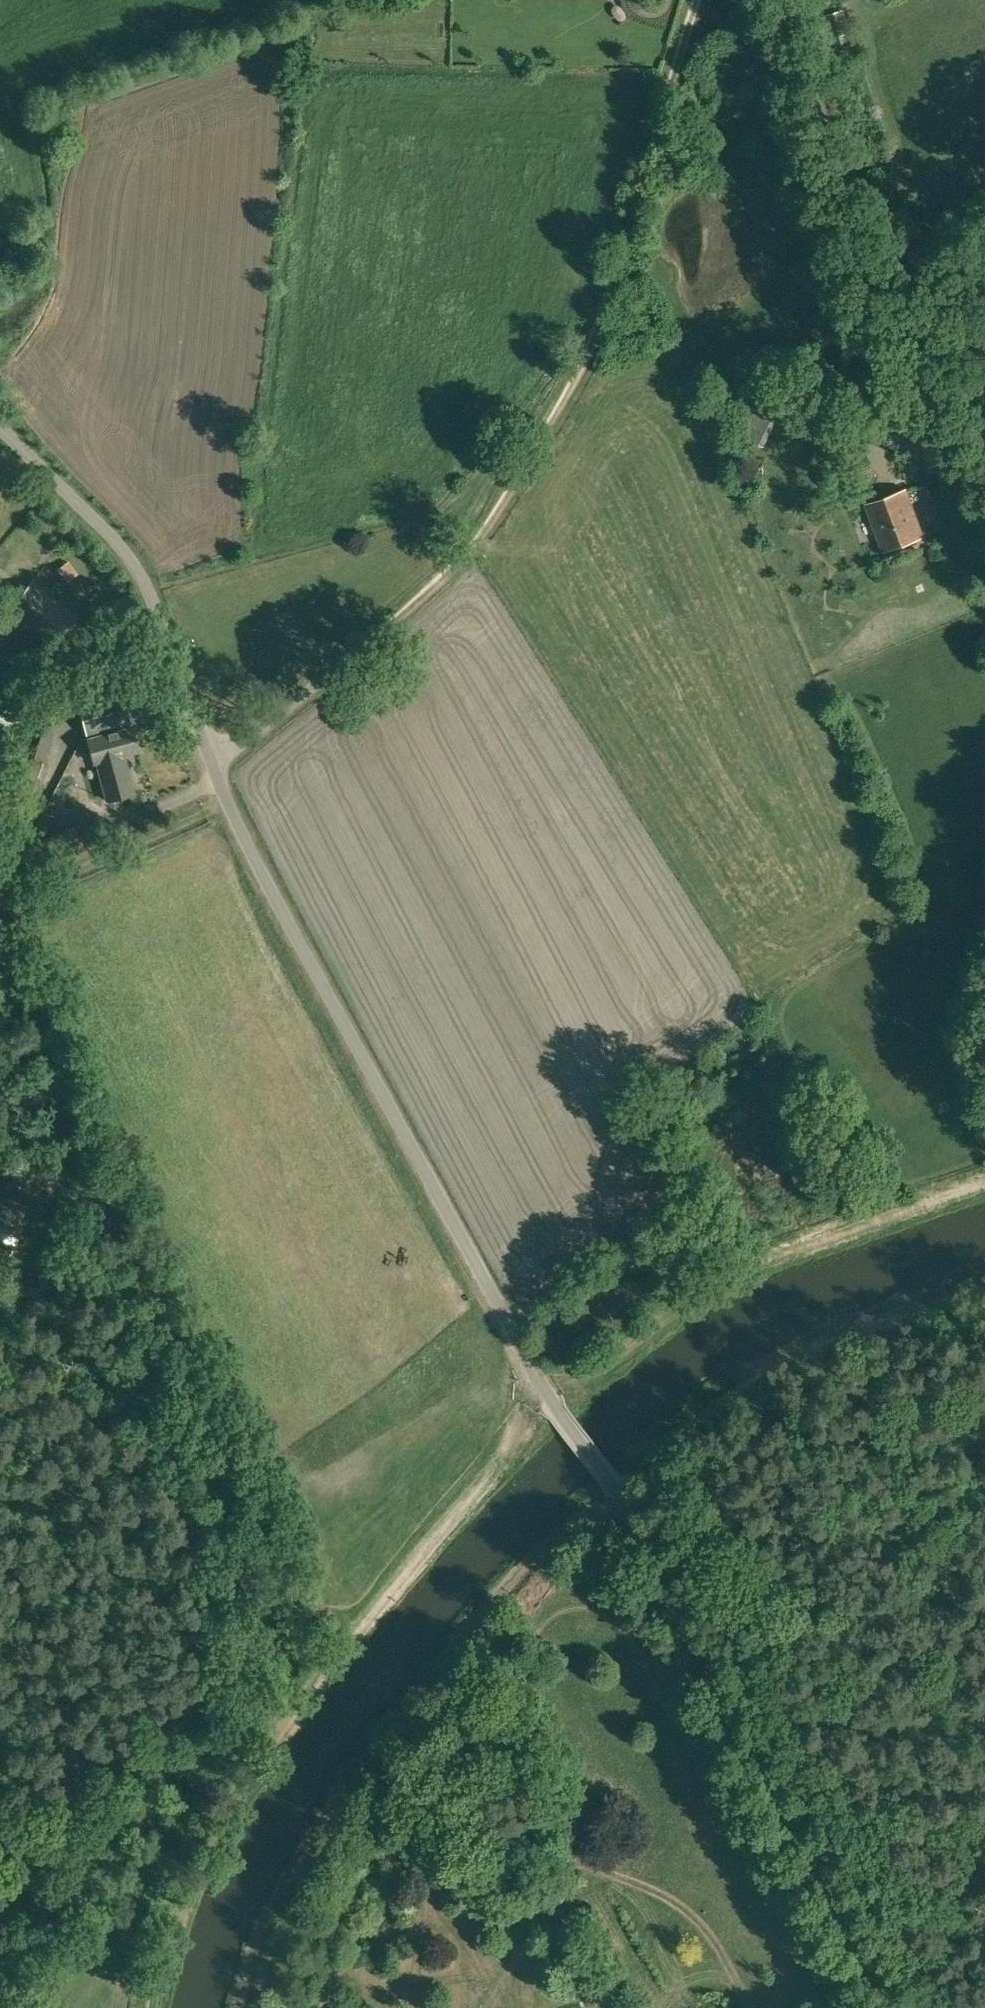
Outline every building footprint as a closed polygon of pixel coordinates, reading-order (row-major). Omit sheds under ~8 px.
[(931,466),(951,458),(933,414),(912,421),(931,466)] [(884,549),(922,535),(905,490),(867,504),(884,549)] [(34,579),(5,613),(22,628),(25,624),(52,649),(78,618),(34,579)] [(45,682),(18,663),(0,692),(0,740),(7,745),(45,682)] [(87,737),(131,725),(121,685),(76,698),(87,737)] [(56,718),(36,712),(23,755),(19,753),(8,783),(33,793),(44,763),(56,718)] [(132,726),(131,725),(87,737),(94,763),(96,762),(107,801),(134,793),(123,754),(138,751),(131,726),(132,726)] [(17,1235),(29,1208),(8,1199),(0,1218),(0,1227),(17,1235)]
